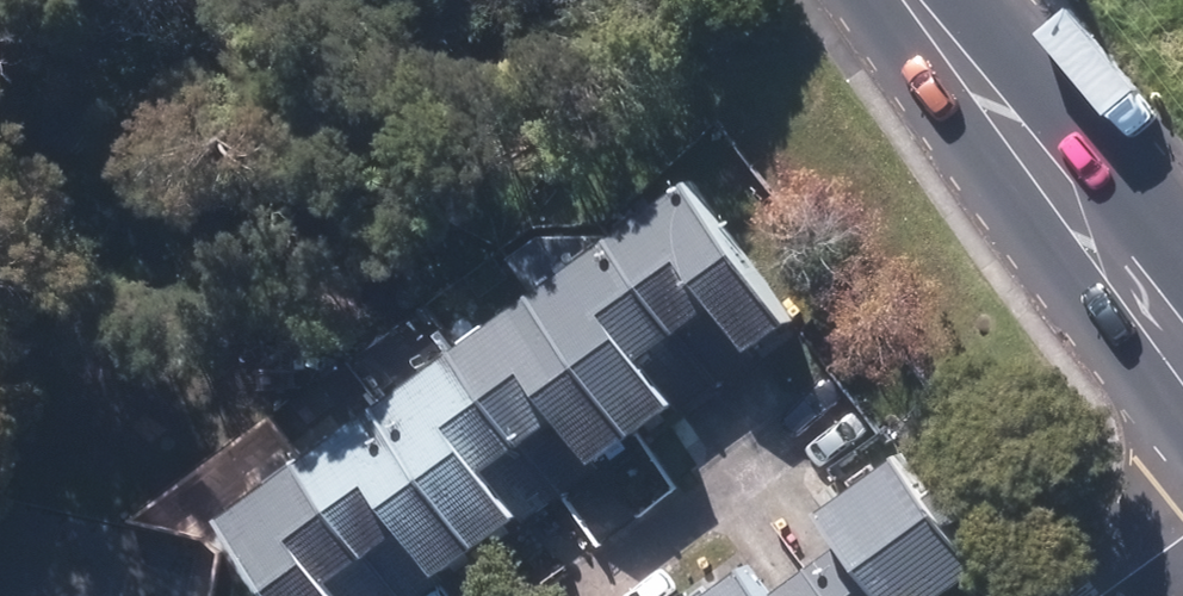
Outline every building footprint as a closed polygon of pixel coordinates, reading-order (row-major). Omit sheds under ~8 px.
[(622,238),(688,336),(725,310),(760,361),(803,332),(700,183),(622,238)] [(542,295),(645,441),(723,387),(688,336),(622,238),(542,295)] [(465,351),(531,451),(575,421),(607,467),(645,441),(542,295),(465,351)] [(388,406),(489,548),(563,498),(531,451),(465,351),(388,406)] [(308,463),(376,558),(413,532),(445,579),(489,548),(388,406),(308,463)] [(821,513),(889,595),(921,595),(987,543),(906,444),(821,513)] [(236,458),(177,500),(201,534),(259,492),(236,458)] [(376,558),(308,463),(234,516),(290,595),(404,595),(376,558)] [(754,561),(707,595),(780,595),(754,561)] [(781,595),(841,595),(820,567),(781,595)]
